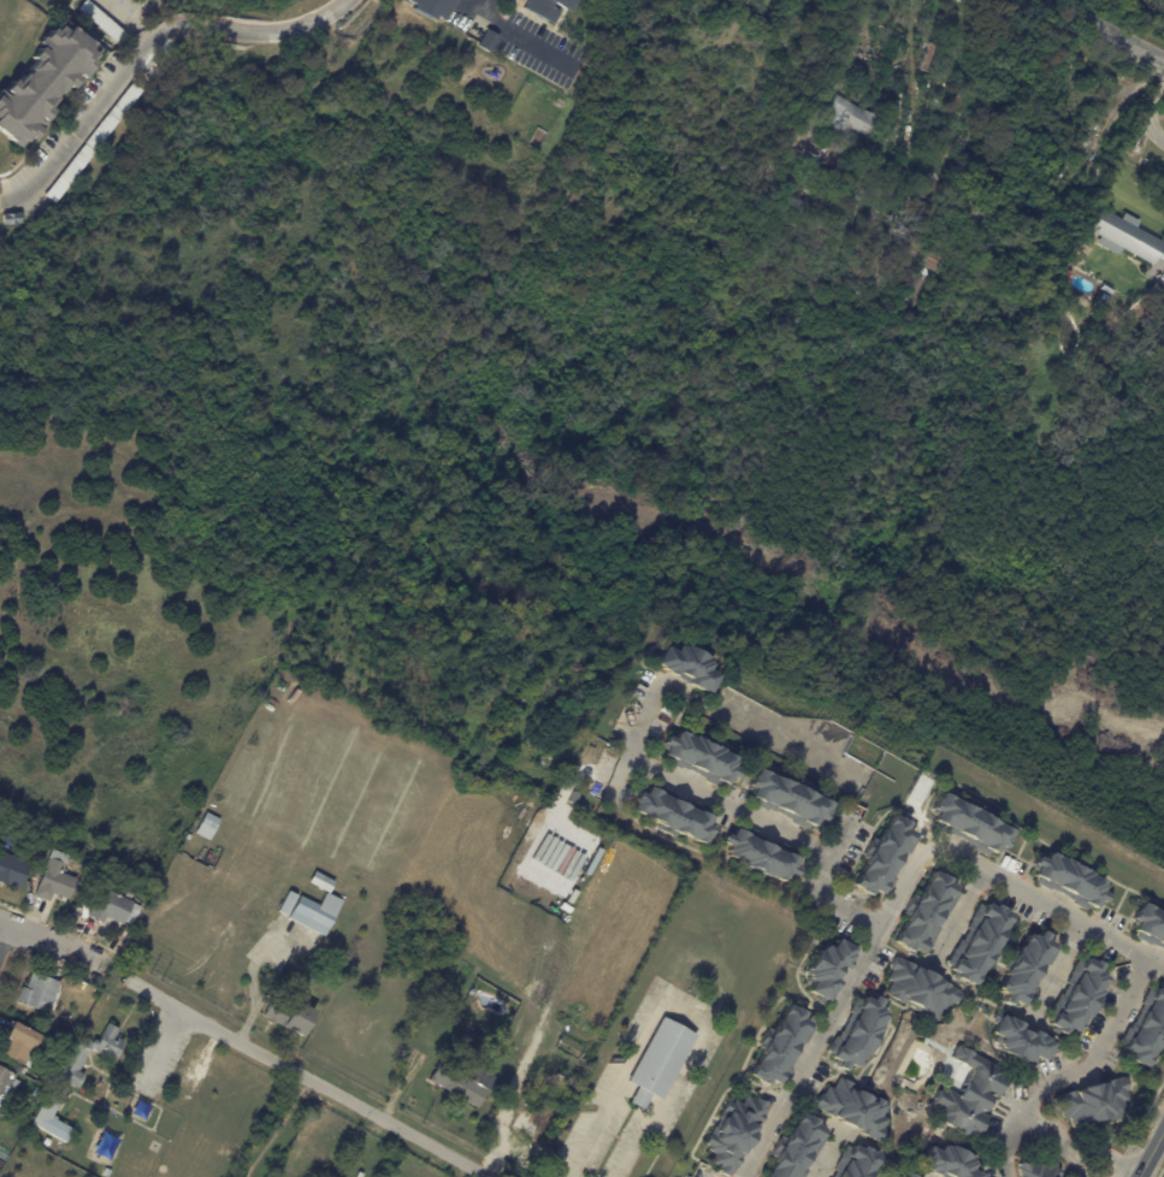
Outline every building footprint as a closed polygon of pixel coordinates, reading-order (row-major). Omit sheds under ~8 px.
[(125,34),(117,43),(78,10),(87,0),(125,34)] [(402,2),(403,0),(453,0),(441,23),(432,18),(430,23),(408,11),(410,7),(402,2)] [(520,8),(525,0),(536,0),(572,0),(568,7),(567,6),(563,13),(559,10),(549,25),(520,8)] [(932,8),(927,12),(922,6),(927,4),(932,8)] [(6,140),(0,135),(0,93),(6,97),(7,96),(2,93),(11,81),(16,84),(23,76),(24,77),(28,73),(25,72),(33,63),(29,59),(37,48),(42,52),(43,51),(36,43),(41,37),(42,39),(49,30),(53,32),(61,22),(98,51),(94,55),(89,63),(91,65),(84,73),(87,75),(82,81),(73,75),(71,77),(76,81),(67,91),(64,88),(57,96),(54,95),(52,100),(53,101),(49,106),(53,110),(51,114),(49,113),(41,123),(37,120),(35,122),(43,129),(37,136),(36,135),(30,142),(26,140),(18,149),(11,143),(10,144),(6,141),(6,140)] [(491,49),(490,53),(478,46),(486,30),(500,37),(491,49)] [(752,36),(788,51),(786,59),(749,43),(752,36)] [(1077,49),(1077,51),(1066,46),(1069,39),(1080,43),(1077,49)] [(932,43),(939,46),(930,73),(922,71),(932,43)] [(834,90),(829,87),(833,82),(839,85),(835,90),(834,90)] [(132,84),(142,93),(54,205),(45,196),(131,84),(132,84)] [(833,91),(828,99),(826,96),(823,99),(822,97),(828,88),(833,91)] [(864,111),(875,118),(864,137),(850,129),(844,140),(823,128),(833,111),(828,108),(835,95),(864,112),(864,111)] [(832,146),(828,152),(829,153),(820,168),(837,178),(827,195),(809,184),(816,172),(804,165),(820,137),(832,144),(832,146)] [(1103,167),(1097,195),(1091,194),(1097,166),(1103,167)] [(833,187),(838,181),(843,183),(845,181),(852,184),(850,188),(851,189),(846,195),(833,187)] [(782,206),(776,218),(762,209),(770,193),(786,201),(782,206)] [(855,194),(862,199),(858,202),(851,197),(855,194)] [(1138,229),(1163,243),(1163,248),(1153,266),(1122,249),(1118,256),(1097,244),(1101,237),(1091,231),(1104,209),(1123,220),(1127,214),(1141,223),(1141,224),(1138,229)] [(19,214),(20,224),(2,225),(2,215),(19,214)] [(900,226),(924,241),(920,248),(904,238),(905,236),(898,231),(900,226)] [(930,248),(945,256),(938,270),(923,261),(930,248)] [(924,266),(936,274),(932,282),(920,273),(924,266)] [(926,282),(917,296),(905,289),(914,274),(926,282)] [(696,687),(668,673),(668,672),(662,668),(663,667),(652,662),(657,652),(663,655),(667,646),(678,652),(680,646),(683,646),(684,645),(687,647),(689,645),(709,656),(707,660),(711,662),(710,663),(713,664),(709,672),(719,676),(710,693),(703,690),(703,691),(696,687)] [(701,739),(704,740),(703,741),(714,747),(715,746),(723,750),(722,751),(737,757),(734,761),(735,762),(733,768),(740,771),(737,779),(735,779),(734,782),(729,780),(727,785),(723,782),(721,788),(707,781),(708,779),(701,776),(701,775),(689,769),(689,770),(683,767),(681,769),(666,762),(668,757),(666,756),(669,747),(664,745),(668,737),(675,740),(678,734),(679,735),(681,732),(695,738),(695,737),(701,739)] [(786,781),(832,804),(828,811),(829,811),(823,826),(816,823),(815,827),(810,824),(808,830),(792,823),(793,822),(775,812),(768,810),(768,811),(752,804),(756,798),(752,797),(756,789),(750,786),(755,775),(756,776),(760,768),(786,781)] [(662,787),(670,792),(669,793),(687,803),(689,802),(695,805),(696,803),(711,810),(709,816),(713,817),(709,826),(715,829),(710,839),(709,839),(705,846),(678,833),(675,839),(657,829),(660,823),(633,811),(637,804),(636,803),(642,789),(648,792),(650,787),(654,788),(656,785),(662,787)] [(573,792),(580,794),(575,805),(568,802),(573,792)] [(945,794),(1015,833),(1006,848),(1005,848),(1003,852),(999,851),(997,854),(993,852),(989,857),(975,850),(976,847),(952,834),(951,836),(943,832),(935,828),(939,823),(935,821),(940,814),(934,810),(940,799),(941,800),(945,794)] [(206,812),(220,821),(209,841),(195,834),(206,812)] [(893,815),(900,818),(900,817),(911,823),(908,829),(915,834),(914,838),(917,840),(909,854),(908,853),(904,859),(903,859),(896,870),(898,871),(894,877),(896,879),(887,893),(884,891),(882,894),(876,891),(873,897),(861,891),(861,888),(855,885),(868,860),(863,857),(865,854),(874,838),(879,841),(893,815)] [(749,828),(758,833),(757,834),(763,838),(763,839),(781,847),(782,845),(798,852),(796,858),(798,859),(794,868),(800,871),(797,877),(788,874),(786,880),(785,880),(782,883),(770,877),(769,879),(764,875),(762,880),(743,871),(745,867),(740,864),(741,863),(728,856),(729,853),(728,852),(731,847),(723,844),(729,832),(734,834),(737,829),(740,830),(743,826),(749,828)] [(4,886),(0,884),(0,852),(30,864),(20,891),(5,885),(4,886)] [(1053,853),(1065,860),(1066,859),(1094,874),(1093,877),(1106,883),(1104,887),(1105,888),(1103,893),(1110,897),(1106,904),(1101,901),(1097,910),(1093,907),(1089,912),(1074,905),(1076,901),(1052,889),(1051,892),(1035,885),(1039,879),(1036,877),(1040,868),(1035,867),(1039,858),(1047,862),(1050,857),(1051,857),(1053,853)] [(49,862),(64,868),(61,876),(76,882),(67,903),(53,898),(49,906),(34,900),(48,862),(49,862)] [(956,900),(946,917),(944,916),(936,928),(940,929),(927,953),(922,951),(921,953),(916,951),(912,956),(906,952),(909,950),(894,942),(934,870),(951,880),(949,883),(957,887),(955,891),(959,894),(956,900)] [(329,894),(309,883),(315,871),(335,882),(329,894)] [(132,904),(123,924),(106,917),(102,923),(88,916),(101,887),(132,903),(132,904)] [(288,917),(278,912),(289,892),(297,897),(288,917)] [(323,936),(288,917),(300,895),(318,906),(325,893),(342,901),(323,936)] [(1144,903),(1163,913),(1163,950),(1150,944),(1150,945),(1135,938),(1138,931),(1136,930),(1140,923),(1134,919),(1139,910),(1140,910),(1144,903)] [(985,905),(987,907),(989,904),(997,907),(998,904),(1008,910),(1008,911),(1015,915),(1000,941),(1004,944),(994,962),(992,960),(976,987),(961,977),(959,981),(953,977),(956,971),(953,970),(955,966),(947,963),(961,940),(964,942),(970,930),(967,928),(980,904),(985,905)] [(1048,935),(1046,940),(1054,945),(1052,948),(1056,951),(1047,965),(1046,964),(1035,982),(1036,982),(1033,988),(1035,989),(1027,1004),(1022,1001),(1021,1005),(1016,1001),(1012,1007),(1003,1001),(1006,994),(1001,990),(1001,989),(998,988),(1006,975),(1004,974),(1020,946),(1021,947),(1028,934),(1032,936),(1032,934),(1038,938),(1041,930),(1048,935)] [(852,963),(847,970),(846,970),(839,982),(840,983),(832,996),(831,996),(827,1002),(826,1002),(825,1006),(816,1001),(819,996),(810,992),(813,987),(806,982),(810,977),(805,974),(809,969),(810,970),(821,951),(822,951),(825,947),(826,948),(827,946),(833,950),(839,940),(856,950),(853,956),(855,956),(851,963),(852,963)] [(896,957),(899,959),(900,958),(959,990),(959,993),(962,994),(958,1002),(957,1001),(955,1005),(952,1004),(947,1012),(943,1009),(935,1022),(916,1011),(916,1009),(908,1004),(906,1005),(887,994),(893,983),(888,980),(893,971),(891,970),(892,966),(891,966),(896,957)] [(1085,958),(1095,964),(1097,962),(1106,966),(1103,974),(1106,976),(1105,977),(1109,978),(1101,993),(1103,993),(1089,1021),(1087,1019),(1080,1034),(1070,1029),(1065,1039),(1053,1033),(1056,1028),(1052,1025),(1054,1022),(1048,1019),(1060,995),(1063,996),(1070,984),(1068,983),(1082,957),(1085,958)] [(47,977),(60,983),(59,984),(65,987),(55,1012),(49,1011),(48,1015),(16,1002),(20,988),(25,989),(31,972),(47,977)] [(1153,987),(1163,993),(1163,1039),(1148,1070),(1125,1058),(1128,1052),(1125,1051),(1127,1048),(1121,1045),(1128,1029),(1130,1031),(1144,1006),(1142,1005),(1152,986),(1153,987)] [(314,1013),(301,1040),(295,1036),(294,1039),(285,1034),(286,1031),(274,1025),(274,1027),(267,1023),(268,1022),(262,1018),(276,993),(314,1013)] [(885,1000),(881,1009),(886,1011),(886,1012),(888,1013),(881,1027),(882,1028),(880,1033),(882,1035),(873,1052),(870,1051),(868,1055),(865,1054),(858,1069),(850,1065),(846,1071),(839,1067),(841,1063),(833,1058),(834,1054),(829,1052),(837,1036),(839,1039),(852,1013),(850,1012),(858,996),(864,1000),(865,996),(874,1001),(878,996),(885,1000)] [(803,1011),(808,1013),(804,1019),(813,1024),(810,1028),(814,1030),(806,1045),(804,1043),(800,1051),(799,1049),(793,1061),(794,1061),(791,1069),(792,1070),(785,1084),(780,1082),(779,1086),(774,1082),(770,1088),(764,1084),(764,1086),(757,1082),(758,1080),(751,1076),(790,1005),(797,1009),(797,1007),(803,1011)] [(1003,1016),(1009,1019),(1009,1017),(1050,1040),(1050,1041),(1056,1045),(1046,1061),(1039,1058),(1035,1064),(1030,1061),(1029,1063),(1028,1061),(1027,1065),(1021,1063),(1021,1060),(1005,1052),(1004,1053),(998,1049),(1000,1045),(994,1041),(998,1036),(993,1034),(1003,1016)] [(638,1107),(631,1104),(638,1088),(628,1082),(663,1018),(696,1036),(661,1101),(651,1095),(643,1111),(638,1107)] [(30,1070),(0,1053),(0,1043),(2,1039),(6,1041),(7,1039),(4,1036),(12,1022),(39,1037),(31,1049),(29,1048),(26,1052),(36,1058),(30,1070)] [(118,1031),(114,1037),(124,1043),(113,1061),(90,1049),(78,1072),(84,1076),(77,1089),(70,1086),(51,1118),(72,1130),(65,1143),(30,1124),(79,1036),(91,1043),(94,1040),(98,1042),(107,1024),(118,1030),(118,1031)] [(1000,1092),(998,1098),(993,1095),(992,1098),(993,1099),(985,1114),(983,1113),(982,1114),(987,1118),(976,1136),(970,1132),(968,1137),(932,1118),(938,1106),(933,1104),(940,1090),(945,1093),(946,1090),(958,1096),(973,1070),(952,1058),(958,1046),(1005,1071),(1001,1076),(1008,1078),(1000,1092)] [(498,1060),(512,1067),(508,1076),(495,1069),(498,1060)] [(479,1069),(495,1078),(477,1108),(430,1081),(439,1063),(472,1082),(479,1069)] [(26,1070),(23,1075),(17,1070),(19,1066),(23,1069),(23,1067),(26,1070)] [(8,1089),(0,1106),(0,1067),(16,1076),(13,1080),(19,1082),(13,1093),(8,1089)] [(556,1074),(563,1078),(557,1087),(551,1083),(556,1074)] [(1129,1086),(1130,1090),(1125,1092),(1128,1101),(1124,1102),(1128,1114),(1105,1122),(1104,1119),(1095,1122),(1097,1124),(1074,1130),(1070,1117),(1064,1118),(1062,1110),(1059,1110),(1058,1106),(1057,1106),(1054,1098),(1058,1096),(1058,1095),(1122,1077),(1127,1076),(1129,1086)] [(855,1086),(851,1092),(856,1094),(858,1092),(871,1100),(870,1101),(875,1104),(879,1099),(891,1106),(884,1118),(888,1120),(884,1129),(887,1131),(880,1142),(878,1141),(876,1142),(869,1137),(868,1138),(861,1134),(862,1132),(856,1129),(855,1131),(840,1122),(841,1120),(834,1117),(833,1118),(826,1113),(826,1112),(815,1105),(821,1094),(825,1096),(829,1088),(834,1090),(841,1078),(855,1086)] [(732,1175),(730,1176),(727,1176),(721,1175),(722,1172),(719,1171),(720,1169),(711,1164),(716,1154),(709,1151),(711,1147),(707,1145),(715,1128),(719,1129),(728,1113),(725,1111),(729,1102),(734,1105),(737,1101),(744,1105),(749,1096),(757,1101),(757,1099),(761,1101),(762,1099),(770,1104),(768,1108),(769,1108),(755,1134),(757,1135),(749,1149),(748,1149),(741,1160),(743,1160),(738,1169),(737,1167),(733,1176),(732,1175)] [(809,1171),(805,1176),(767,1176),(803,1114),(809,1118),(810,1116),(820,1122),(819,1124),(826,1129),(823,1132),(828,1135),(815,1158),(813,1157),(805,1169),(809,1171)] [(46,1138),(51,1142),(48,1147),(42,1145),(46,1138)] [(882,1158),(872,1176),(835,1176),(838,1172),(835,1171),(849,1146),(855,1149),(856,1147),(864,1152),(865,1148),(876,1153),(875,1154),(882,1158)] [(971,1171),(982,1176),(941,1176),(927,1169),(927,1167),(921,1164),(930,1147),(940,1153),(944,1147),(946,1148),(946,1147),(951,1148),(952,1146),(975,1159),(974,1161),(975,1161),(974,1164),(976,1165),(971,1171)] [(1059,1167),(1061,1176),(1020,1176),(1018,1169),(1020,1169),(1020,1165),(1028,1163),(1028,1164),(1033,1163),(1033,1165),(1042,1163),(1044,1164),(1044,1167),(1057,1164),(1058,1167),(1059,1167)]
